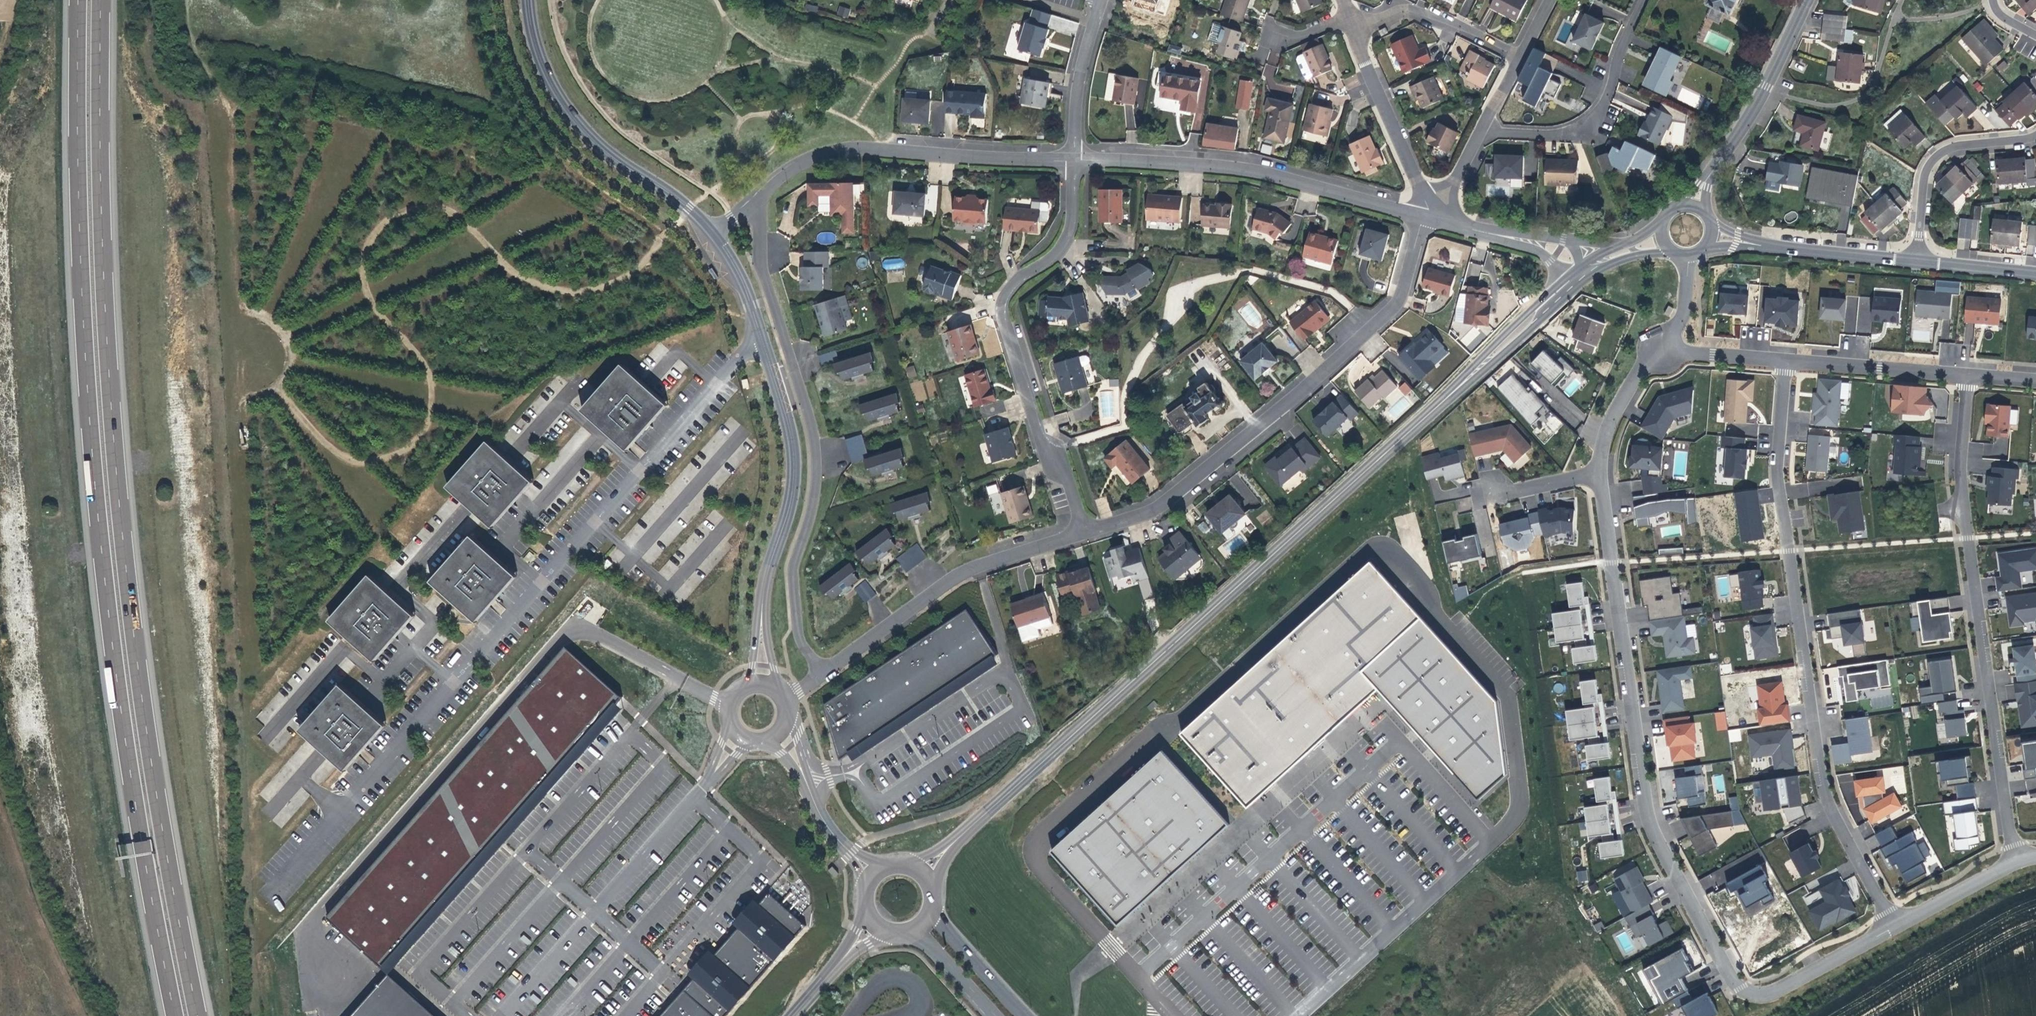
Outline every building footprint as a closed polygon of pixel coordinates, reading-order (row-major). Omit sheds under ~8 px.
[(1133,6),(1157,11),(1159,0),(1134,0),(1133,6)] [(1249,0),(1226,0),(1221,14),(1241,21),(1246,6),(1249,0)] [(1301,14),(1322,5),(1320,0),(1295,0),(1301,14)] [(1489,7),(1502,13),(1502,12),(1505,13),(1516,19),(1526,0),(1492,0),(1489,7)] [(1707,5),(1730,16),(1737,0),(1709,0),(1707,5)] [(1879,0),(1854,0),(1853,6),(1875,13),(1879,0)] [(1884,0),(1882,0),(1879,0),(1875,13),(1880,14),(1884,0)] [(2015,2),(2021,8),(2027,15),(2035,8),(2035,0),(2017,0),(2015,2)] [(848,10),(841,8),(839,14),(846,16),(848,10)] [(1047,29),(1052,15),(1029,8),(1025,22),(1028,23),(1019,50),(1041,57),(1043,48),(1045,49),(1047,43),(1048,39),(1047,38),(1049,30),(1047,29)] [(1505,13),(1502,12),(1502,13),(1516,21),(1516,19),(1505,13)] [(1599,34),(1604,23),(1586,14),(1573,41),(1591,50),(1596,39),(1595,39),(1597,36),(1598,33),(1599,34)] [(1823,14),(1820,40),(1844,42),(1846,16),(1823,14)] [(1218,41),(1223,26),(1219,25),(1219,22),(1214,20),(1212,20),(1211,22),(1213,23),(1209,37),(1218,41)] [(1983,20),(1980,22),(1990,34),(1994,39),(1998,36),(1983,20)] [(1990,34),(1980,22),(1962,38),(1986,65),(2003,49),(1994,39),(1990,34)] [(1241,33),(1223,26),(1218,41),(1221,42),(1218,51),(1236,58),(1239,50),(1241,42),(1239,41),(1241,33)] [(1409,37),(1391,45),(1396,55),(1403,73),(1423,65),(1423,63),(1430,60),(1425,48),(1416,52),(1414,47),(1409,37)] [(1330,63),(1321,44),(1305,52),(1305,53),(1299,56),(1297,60),(1305,76),(1309,77),(1315,75),(1316,77),(1333,69),(1330,63)] [(1169,45),(1167,52),(1179,55),(1181,47),(1169,45)] [(1681,58),(1662,48),(1655,63),(1646,81),(1653,85),(1652,88),(1666,96),(1672,83),(1669,81),(1681,58)] [(1200,60),(1202,53),(1189,50),(1187,57),(1200,60)] [(1479,57),(1480,55),(1470,50),(1467,55),(1460,69),(1469,74),(1467,78),(1483,87),(1495,65),(1479,57)] [(1861,70),(1863,55),(1844,52),(1839,52),(1837,67),(1861,70)] [(2005,61),(1996,66),(1999,72),(2008,67),(2005,61)] [(1553,73),(1539,67),(1523,101),(1536,107),(1543,92),(1548,95),(1555,98),(1561,85),(1550,79),(1553,73)] [(1859,84),(1861,70),(1837,67),(1836,81),(1840,81),(1859,84)] [(1196,110),(1201,80),(1166,73),(1162,95),(1183,99),(1182,108),(1196,110)] [(1104,99),(1113,101),(1113,102),(1124,104),(1134,105),(1138,79),(1117,75),(1109,74),(1104,99)] [(2035,76),(2027,83),(2025,82),(2015,91),(2030,109),(2035,105),(2035,104),(2035,78),(2035,76)] [(1442,99),(1433,77),(1410,87),(1413,95),(1415,94),(1418,101),(1421,109),(1442,99)] [(1052,83),(1026,78),(1022,103),(1046,107),(1049,92),(1051,93),(1052,83)] [(1251,81),(1241,80),(1236,106),(1247,109),(1251,81)] [(986,94),(946,91),(945,112),(972,114),(972,118),(985,119),(986,94)] [(2030,109),(2015,91),(2002,102),(2004,104),(1997,111),(2009,125),(2017,119),(2018,120),(2024,114),(2030,109)] [(1283,141),(1291,104),(1272,99),(1267,98),(1264,109),(1269,110),(1264,131),(1274,133),(1273,138),(1283,141)] [(927,112),(928,101),(904,99),(903,121),(912,122),(919,122),(929,123),(930,112),(927,112)] [(931,102),(932,118),(944,118),(943,101),(931,102)] [(1995,108),(1997,111),(2004,104),(2002,102),(1995,108)] [(1332,109),(1310,103),(1303,129),(1325,134),(1331,113),(1332,109)] [(1686,115),(1662,103),(1659,110),(1673,116),(1671,119),(1684,121),(1686,115)] [(1671,119),(1673,116),(1659,110),(1652,107),(1648,117),(1645,123),(1643,122),(1637,136),(1659,146),(1671,119)] [(2033,112),(2030,109),(2024,114),(2027,117),(2030,115),(2033,112)] [(1924,137),(1905,115),(1888,130),(1903,148),(1910,142),(1914,138),(1916,141),(1917,143),(1924,137)] [(1825,124),(1798,116),(1794,130),(1803,132),(1802,135),(1799,145),(1818,150),(1825,124)] [(1458,133),(1439,123),(1435,131),(1433,135),(1431,134),(1427,141),(1448,152),(1458,133)] [(1235,149),(1238,129),(1207,124),(1204,144),(1215,146),(1235,149)] [(1368,135),(1349,143),(1362,171),(1364,170),(1376,165),(1383,162),(1379,152),(1376,153),(1376,151),(1374,148),(1368,135)] [(1655,156),(1626,142),(1624,145),(1621,151),(1613,147),(1610,155),(1613,166),(1626,172),(1630,163),(1650,168),(1655,156)] [(1262,144),(1260,152),(1269,154),(1272,146),(1262,144)] [(1523,178),(1523,156),(1517,155),(1496,155),(1495,177),(1523,178)] [(1981,173),(1967,158),(1962,163),(1976,177),(1981,173)] [(2033,159),(2026,159),(2025,158),(2017,158),(2010,159),(2012,182),(2027,181),(2027,185),(2035,184),(2035,170),(2033,170),(2033,159)] [(1567,160),(1546,159),(1545,184),(1567,185),(1567,183),(1577,183),(1578,160),(1567,160)] [(2012,182),(2010,159),(2003,159),(1996,160),(1998,183),(2012,182)] [(1798,186),(1802,166),(1782,162),(1782,166),(1771,164),(1770,169),(1768,179),(1798,186)] [(1972,182),(1976,177),(1962,163),(1958,167),(1956,166),(1954,168),(1946,175),(1962,194),(1974,183),(1972,182)] [(1378,170),(1376,165),(1364,170),(1366,175),(1378,170)] [(1853,200),(1857,177),(1811,168),(1806,194),(1821,197),(1820,201),(1828,202),(1829,198),(1845,202),(1845,198),(1853,200)] [(1962,194),(1946,175),(1940,181),(1935,185),(1952,203),(1962,194)] [(866,182),(809,183),(809,206),(819,206),(819,195),(832,195),(832,215),(843,216),(843,233),(854,233),(854,194),(866,194),(866,182)] [(1121,222),(1122,190),(1100,190),(1099,212),(1099,222),(1121,222)] [(1900,210),(1906,206),(1893,191),(1888,195),(1887,194),(1875,204),(1891,222),(1902,212),(1900,210)] [(912,214),(906,192),(897,192),(895,213),(912,214)] [(925,215),(927,194),(910,193),(906,192),(912,214),(925,215)] [(956,196),(954,221),(963,222),(966,225),(974,226),(977,223),(987,224),(989,199),(979,198),(971,197),(966,197),(956,196)] [(1180,222),(1182,198),(1161,197),(1148,196),(1146,220),(1180,222)] [(1845,202),(1829,198),(1828,202),(1851,207),(1853,200),(1845,198),(1845,202)] [(1030,212),(1005,209),(1004,231),(1022,233),(1036,235),(1037,223),(1041,223),(1041,225),(1045,225),(1047,209),(1049,209),(1049,207),(1046,203),(1043,203),(1043,205),(1030,204),(1030,212)] [(1229,228),(1231,205),(1216,204),(1216,206),(1203,205),(1202,225),(1229,228)] [(1891,222),(1875,204),(1865,213),(1866,215),(1861,219),(1874,234),(1879,230),(1880,231),(1891,222)] [(1980,219),(1981,206),(1974,205),(1972,218),(1980,219)] [(1284,234),(1291,224),(1277,213),(1275,213),(1275,215),(1267,213),(1267,211),(1258,208),(1252,228),(1268,233),(1276,239),(1281,232),(1284,234)] [(1845,230),(1847,220),(1840,218),(1838,229),(1845,230)] [(1970,239),(1972,219),(1960,218),(1958,238),(1964,238),(1970,239)] [(1978,239),(1980,220),(1972,219),(1970,239),(1978,239)] [(2004,244),(2007,220),(1993,219),(1990,243),(1997,243),(2004,244)] [(2020,246),(2022,222),(2007,220),(2004,244),(2011,245),(2020,246)] [(2034,245),(2035,226),(2030,225),(2027,244),(2034,245)] [(1385,247),(1389,235),(1366,228),(1359,254),(1381,260),(1385,247)] [(1330,264),(1336,241),(1326,238),(1324,240),(1317,238),(1317,235),(1309,233),(1303,256),(1330,264)] [(823,267),(828,267),(828,252),(805,252),(805,267),(802,267),(802,275),(801,275),(801,278),(801,282),(802,282),(802,290),(823,290),(823,267)] [(904,268),(903,258),(883,259),(884,269),(904,268)] [(1114,274),(1102,275),(1102,286),(1106,292),(1126,293),(1136,287),(1137,288),(1149,281),(1147,277),(1153,274),(1150,269),(1140,262),(1126,268),(1127,271),(1121,273),(1115,276),(1114,274)] [(709,265),(706,267),(710,272),(714,278),(717,277),(709,265)] [(958,286),(962,275),(950,271),(950,273),(943,270),(932,266),(925,287),(926,292),(932,294),(937,293),(943,294),(942,296),(953,300),(958,286)] [(1450,295),(1455,274),(1429,267),(1424,286),(1430,288),(1440,290),(1439,292),(1450,295)] [(1960,283),(1937,281),(1936,293),(1959,295),(1960,283)] [(1746,315),(1748,295),(1738,294),(1738,288),(1736,286),(1723,285),(1721,287),(1721,293),(1719,293),(1717,313),(1728,314),(1733,315),(1738,315),(1738,314),(1746,315)] [(1083,320),(1089,319),(1083,291),(1074,293),(1074,295),(1064,297),(1048,296),(1047,299),(1041,298),(1039,314),(1048,315),(1048,312),(1052,313),(1059,313),(1059,317),(1069,318),(1070,325),(1083,322),(1083,320)] [(1950,319),(1952,294),(1936,293),(1917,291),(1915,316),(1938,318),(1942,319),(1950,319)] [(1467,293),(1460,292),(1457,306),(1466,307),(1465,322),(1490,324),(1491,313),(1487,313),(1487,309),(1487,305),(1488,295),(1467,293)] [(815,305),(823,330),(825,330),(827,336),(847,330),(840,307),(848,305),(845,295),(815,305)] [(1799,309),(1800,301),(1788,300),(1788,298),(1779,297),(1779,299),(1770,298),(1769,307),(1766,308),(1765,322),(1777,323),(1776,326),(1781,327),(1786,327),(1786,324),(1798,325),(1798,319),(1799,309)] [(1999,323),(2000,300),(1967,297),(1965,322),(1975,323),(1984,324),(1984,322),(1999,323)] [(1844,320),(1846,300),(1822,298),(1821,318),(1829,319),(1844,320)] [(1899,322),(1901,300),(1874,298),(1872,320),(1883,321),(1883,319),(1888,320),(1888,322),(1899,322)] [(1327,316),(1315,301),(1290,321),(1304,338),(1312,331),(1311,329),(1327,316)] [(1465,322),(1466,307),(1457,306),(1455,321),(1465,322)] [(1594,353),(1605,323),(1582,315),(1575,333),(1573,338),(1579,340),(1577,346),(1594,353)] [(1311,329),(1312,331),(1316,327),(1328,317),(1327,316),(1311,329)] [(2028,317),(2027,338),(2035,338),(2035,318),(2028,317)] [(981,353),(978,344),(975,342),(973,336),(974,332),(972,324),(949,331),(958,361),(981,353)] [(1449,351),(1430,330),(1418,342),(1415,344),(1413,342),(1398,356),(1407,366),(1409,365),(1420,377),(1449,351)] [(1942,342),(1941,346),(1947,347),(1946,355),(1959,357),(1961,344),(1942,342)] [(1277,361),(1262,343),(1241,361),(1255,379),(1268,369),(1277,361)] [(1556,361),(1544,350),(1531,364),(1527,368),(1536,376),(1534,378),(1538,382),(1541,379),(1545,375),(1556,385),(1567,374),(1569,376),(1575,369),(1560,356),(1556,361)] [(834,351),(818,356),(821,367),(838,363),(834,351)] [(838,363),(833,365),(836,374),(838,373),(842,380),(851,378),(851,380),(858,378),(864,376),(864,374),(873,372),(871,363),(874,362),(870,354),(838,363)] [(1088,385),(1078,355),(1055,363),(1058,374),(1061,373),(1063,380),(1060,381),(1064,392),(1088,385)] [(644,420),(662,399),(633,373),(622,364),(582,410),(622,445),(640,425),(645,430),(650,425),(644,420)] [(1419,379),(1420,377),(1409,365),(1407,366),(1419,379)] [(913,366),(906,369),(909,377),(916,375),(913,366)] [(990,383),(986,369),(967,375),(977,406),(997,399),(994,388),(992,389),(990,383)] [(1396,385),(1382,370),(1375,377),(1370,381),(1368,379),(1354,391),(1367,407),(1381,394),(1384,397),(1396,385)] [(1511,374),(1497,387),(1531,425),(1540,417),(1537,413),(1545,405),(1532,390),(1529,387),(1517,374),(1514,377),(1511,374)] [(1567,374),(1557,386),(1570,396),(1580,385),(1567,374)] [(1837,427),(1841,380),(1827,379),(1819,378),(1818,394),(1818,398),(1814,398),(1813,404),(1812,415),(1816,415),(1815,425),(1837,427)] [(1209,379),(1198,387),(1200,390),(1166,414),(1178,431),(1181,432),(1191,425),(1196,422),(1199,427),(1210,419),(1207,415),(1211,412),(1220,405),(1221,405),(1222,406),(1224,405),(1225,405),(1225,403),(1225,402),(1225,401),(1224,401),(1224,400),(1222,400),(1221,400),(1221,398),(1220,397),(1219,397),(1215,392),(1216,389),(1209,379)] [(1752,400),(1753,381),(1728,379),(1725,422),(1745,423),(1747,405),(1747,400),(1752,400)] [(1405,382),(1397,388),(1404,396),(1411,390),(1405,382)] [(1927,405),(1928,399),(1927,397),(1926,397),(1921,397),(1922,387),(1894,385),(1892,399),(1898,405),(1903,406),(1902,414),(1925,416),(1927,411),(1927,405)] [(1395,390),(1382,400),(1396,417),(1409,407),(1395,390)] [(1692,412),(1694,390),(1685,390),(1670,394),(1668,397),(1662,399),(1660,397),(1641,427),(1662,439),(1675,417),(1692,412)] [(1112,391),(1099,391),(1099,410),(1112,411),(1112,391)] [(898,393),(861,405),(864,413),(866,412),(869,420),(879,418),(879,420),(886,418),(892,416),(891,413),(900,411),(898,402),(901,401),(898,393)] [(1352,405),(1342,394),(1325,410),(1313,421),(1327,436),(1348,418),(1350,420),(1359,413),(1352,405)] [(668,404),(662,399),(644,420),(650,425),(668,404)] [(2008,437),(2010,407),(1987,405),(1985,417),(1989,418),(1989,422),(1988,436),(2008,437)] [(628,450),(645,430),(640,425),(622,445),(628,450)] [(1511,425),(1469,434),(1474,456),(1495,451),(1503,449),(1507,453),(1515,462),(1531,447),(1511,425)] [(1018,454),(1015,443),(1013,444),(1010,437),(1012,436),(1009,426),(986,433),(995,461),(1018,454)] [(861,434),(844,439),(851,463),(868,458),(861,434)] [(1828,458),(1830,437),(1809,435),(1807,452),(1806,470),(1827,472),(1828,458)] [(1917,471),(1918,459),(1920,460),(1921,447),(1919,447),(1919,437),(1894,435),(1894,446),(1896,446),(1896,453),(1894,474),(1904,474),(1917,476),(1917,471)] [(1747,469),(1748,459),(1747,459),(1748,449),(1745,449),(1745,438),(1722,436),(1721,448),(1727,448),(1724,477),(1745,479),(1746,469),(1747,469)] [(1320,457),(1305,438),(1283,456),(1278,460),(1275,457),(1265,466),(1281,485),(1301,469),(1306,465),(1308,467),(1320,457)] [(1661,477),(1663,447),(1652,446),(1650,443),(1647,440),(1643,439),(1639,439),(1636,441),(1633,445),(1632,456),(1631,456),(1630,467),(1643,469),(1649,469),(1648,476),(1642,476),(1645,495),(1667,492),(1666,484),(1662,485),(1661,477)] [(1149,469),(1126,440),(1104,458),(1112,467),(1116,463),(1118,462),(1123,467),(1121,469),(1132,482),(1149,469)] [(507,490),(522,473),(486,441),(446,487),(482,519),(491,508),(502,496),(507,501),(512,495),(507,490)] [(868,458),(865,459),(868,468),(870,467),(873,475),(883,473),(883,475),(891,473),(896,471),(895,468),(904,466),(902,457),(905,456),(902,448),(868,458)] [(1465,475),(1459,454),(1441,459),(1439,453),(1421,458),(1427,479),(1444,474),(1446,480),(1455,478),(1465,475)] [(2014,494),(2015,479),(2018,479),(2019,470),(1993,468),(1992,477),(1988,476),(1988,485),(1990,485),(1989,491),(1988,504),(2011,506),(2012,494),(2014,494)] [(491,527),(532,482),(522,473),(507,490),(512,495),(507,501),(502,496),(491,508),(482,519),(491,527)] [(988,494),(998,492),(996,484),(986,486),(988,494)] [(1029,506),(1026,497),(1028,496),(1025,486),(1002,492),(1012,523),(1035,516),(1031,505),(1029,506)] [(1693,489),(1632,497),(1635,518),(1637,528),(1650,526),(1648,517),(1656,516),(1668,511),(1686,513),(1688,524),(1698,523),(1693,489)] [(1757,491),(1735,494),(1741,542),(1763,539),(1757,491)] [(1864,530),(1862,516),(1859,491),(1828,496),(1830,510),(1831,511),(1832,512),(1832,513),(1834,513),(1835,514),(1836,514),(1837,514),(1838,519),(1840,534),(1852,532),(1864,530)] [(928,493),(891,504),(894,512),(896,512),(899,519),(909,517),(909,519),(917,517),(922,515),(922,513),(930,511),(928,502),(931,501),(928,493)] [(1217,504),(1205,514),(1223,534),(1247,514),(1230,493),(1217,504)] [(1573,542),(1575,510),(1560,508),(1547,511),(1547,508),(1538,510),(1538,511),(1542,529),(1543,533),(1544,536),(1554,533),(1556,542),(1563,540),(1573,542)] [(1538,511),(1528,514),(1528,517),(1525,518),(1499,524),(1504,543),(1516,551),(1527,548),(1535,536),(1534,535),(1534,531),(1542,529),(1538,511)] [(1868,540),(1864,515),(1862,516),(1864,530),(1852,532),(1853,541),(1868,540)] [(1203,521),(1197,526),(1203,534),(1209,529),(1203,521)] [(888,528),(857,552),(862,559),(864,558),(870,563),(878,558),(879,560),(885,556),(890,552),(888,550),(895,544),(891,537),(894,535),(888,528)] [(1199,561),(1189,548),(1191,546),(1180,532),(1168,541),(1171,545),(1173,548),(1168,553),(1159,559),(1176,580),(1199,561)] [(1448,536),(1448,562),(1460,560),(1460,561),(1468,560),(1468,558),(1478,557),(1481,571),(1488,570),(1484,557),(1482,557),(1476,534),(1463,537),(1463,539),(1460,540),(1457,540),(1454,534),(1448,536)] [(491,585),(506,568),(470,536),(430,582),(466,613),(486,591),(491,596),(496,590),(491,585)] [(917,544),(897,559),(907,572),(926,557),(917,544)] [(1189,548),(1199,561),(1201,559),(1191,546),(1189,548)] [(1147,579),(1138,549),(1124,553),(1122,547),(1117,549),(1111,551),(1113,557),(1104,560),(1110,580),(1118,577),(1120,580),(1130,577),(1132,584),(1136,582),(1142,602),(1153,598),(1147,579)] [(1999,555),(2000,566),(2002,577),(1996,578),(1998,591),(2021,588),(2019,571),(2035,568),(2035,550),(1999,555)] [(1204,715),(1188,735),(1249,804),(1371,696),(1380,689),(1482,800),(1513,753),(1506,695),(1373,561),(1204,715)] [(852,562),(821,586),(826,594),(829,592),(834,598),(842,592),(843,594),(849,590),(854,587),(852,584),(859,578),(855,572),(858,570),(852,562)] [(476,622),(516,576),(506,568),(491,585),(496,590),(491,596),(486,591),(466,613),(476,622)] [(1083,616),(1100,610),(1095,592),(1097,592),(1090,569),(1080,572),(1070,575),(1069,572),(1056,576),(1064,602),(1067,601),(1070,596),(1075,595),(1080,597),(1082,603),(1079,605),(1083,616)] [(1761,581),(1760,570),(1739,573),(1743,610),(1764,607),(1763,598),(1764,598),(1762,588),(1764,588),(1764,584),(1764,581),(1761,581)] [(1737,574),(1730,575),(1731,586),(1738,586),(1737,574)] [(388,625),(403,607),(368,576),(328,621),(363,653),(383,631),(389,635),(394,630),(388,625)] [(1670,577),(1640,581),(1642,598),(1644,598),(1644,602),(1645,605),(1649,605),(1651,619),(1682,615),(1681,610),(1679,594),(1672,595),(1670,577)] [(877,595),(866,581),(855,589),(867,603),(877,595)] [(1582,583),(1566,585),(1569,607),(1580,606),(1585,605),(1587,605),(1589,604),(1588,597),(1584,597),(1582,583)] [(1451,585),(1452,590),(1457,602),(1470,596),(1466,586),(1458,588),(1457,584),(1451,585)] [(2007,597),(2010,617),(2011,624),(2024,623),(2023,618),(2035,616),(2035,593),(2007,597)] [(1041,628),(1056,624),(1047,595),(1032,599),(1041,628)] [(1947,598),(1911,603),(1913,618),(1910,618),(1912,632),(1917,631),(1919,647),(1939,644),(1938,640),(1951,639),(1950,633),(1952,633),(1950,619),(1947,598)] [(1044,636),(1041,628),(1032,599),(1027,601),(1012,605),(1024,643),(1044,636)] [(1587,605),(1585,605),(1591,646),(1593,646),(1595,645),(1589,604),(1587,605)] [(373,662),(413,616),(403,607),(388,625),(394,630),(389,635),(383,631),(363,653),(373,662)] [(1701,607),(1681,610),(1682,615),(1684,615),(1702,613),(1701,607)] [(998,655),(966,609),(825,704),(843,757),(998,655)] [(1553,629),(1582,625),(1582,621),(1580,610),(1570,612),(1551,614),(1553,629)] [(1860,610),(1829,614),(1831,633),(1832,639),(1842,637),(1843,646),(1853,645),(1854,657),(1867,655),(1860,610)] [(1773,614),(1753,617),(1754,627),(1751,628),(1755,660),(1780,656),(1776,633),(1773,614)] [(1682,615),(1651,619),(1652,636),(1663,635),(1664,645),(1666,658),(1695,654),(1693,637),(1687,638),(1684,615),(1682,615)] [(1583,628),(1582,625),(1553,629),(1555,643),(1574,640),(1584,639),(1583,628)] [(1584,639),(1574,640),(1575,648),(1587,646),(1586,639),(1584,639)] [(568,647),(563,643),(326,914),(388,965),(618,696),(624,689),(568,647)] [(1593,646),(1591,646),(1587,646),(1575,648),(1571,648),(1573,664),(1597,661),(1595,645),(1593,646)] [(2014,648),(2015,659),(2010,659),(2010,667),(2016,667),(2018,666),(2019,681),(2035,679),(2035,668),(2033,646),(2014,648)] [(1951,660),(1928,663),(1931,687),(1919,689),(1921,705),(1938,703),(1944,702),(1943,694),(1956,692),(1954,678),(1951,660)] [(1887,662),(1838,668),(1840,680),(1840,685),(1844,684),(1846,702),(1858,701),(1856,690),(1890,686),(1887,662)] [(1690,666),(1656,670),(1657,677),(1662,714),(1685,711),(1681,680),(1692,678),(1690,666)] [(1596,680),(1580,682),(1583,704),(1594,703),(1599,702),(1601,702),(1603,702),(1602,694),(1598,695),(1596,680)] [(2015,684),(2018,701),(2019,707),(2022,728),(2035,726),(2035,681),(2015,684)] [(1782,682),(1756,686),(1759,708),(1757,708),(1759,726),(1790,722),(1788,705),(1785,705),(1783,694),(1782,682)] [(359,735),(375,717),(338,686),(298,732),(334,763),(354,741),(360,745),(365,740),(359,735)] [(1944,702),(1938,703),(1939,714),(1943,713),(1947,739),(1967,736),(1965,721),(1964,711),(1958,711),(1957,700),(1944,702)] [(1601,702),(1599,702),(1604,743),(1607,743),(1609,743),(1603,702),(1601,702)] [(1567,726),(1596,722),(1596,719),(1594,708),(1584,709),(1565,711),(1567,726)] [(1725,713),(1715,714),(1717,731),(1727,729),(1725,713)] [(1690,716),(1663,720),(1666,742),(1667,747),(1670,747),(1672,762),(1695,758),(1693,743),(1697,743),(1694,723),(1691,723),(1690,716)] [(344,772),(384,726),(375,717),(359,735),(365,740),(360,745),(354,741),(334,763),(344,772)] [(1868,717),(1845,720),(1847,734),(1848,744),(1832,746),(1835,765),(1851,763),(1850,756),(1873,752),(1868,717)] [(1597,726),(1596,722),(1567,726),(1569,740),(1588,738),(1598,736),(1597,726)] [(1938,738),(1946,737),(1944,726),(1937,727),(1938,738)] [(1740,728),(1728,730),(1729,742),(1741,740),(1740,728)] [(1791,730),(1749,735),(1752,758),(1772,755),(1774,771),(1795,768),(1792,749),(1794,749),(1793,743),(1791,730)] [(1598,736),(1588,738),(1589,745),(1601,744),(1600,736),(1598,736)] [(2022,742),(2026,769),(2023,770),(2025,779),(2035,778),(2035,740),(2025,742),(2022,742)] [(1607,743),(1604,743),(1601,744),(1589,745),(1585,746),(1587,762),(1611,759),(1609,743),(1607,743)] [(1163,749),(1052,850),(1117,922),(1230,823),(1163,749)] [(1949,760),(1935,762),(1936,775),(1940,774),(1941,782),(1946,781),(1947,787),(1955,786),(1957,801),(1976,799),(1974,783),(1969,784),(1968,778),(1971,777),(1970,772),(1970,768),(1972,768),(1970,755),(1949,758),(1949,760)] [(1701,766),(1685,768),(1686,777),(1675,779),(1678,800),(1683,799),(1687,798),(1688,807),(1706,805),(1704,792),(1699,793),(1696,777),(1702,776),(1701,766)] [(1797,776),(1753,782),(1756,803),(1763,802),(1764,811),(1783,809),(1788,822),(1805,815),(1801,806),(1801,800),(1797,776)] [(1609,777),(1593,779),(1596,802),(1607,800),(1612,799),(1614,799),(1616,799),(1615,791),(1611,792),(1610,788),(1609,777)] [(1883,777),(1854,781),(1856,798),(1858,797),(1859,803),(1859,810),(1862,809),(1871,825),(1902,808),(1894,793),(1883,799),(1882,794),(1885,793),(1883,777)] [(1737,797),(1729,798),(1731,812),(1739,810),(1737,797)] [(1614,799),(1612,799),(1618,840),(1620,840),(1622,840),(1616,799),(1614,799)] [(1957,801),(1943,803),(1945,815),(1953,814),(1957,839),(1954,840),(1955,850),(1969,848),(1968,845),(1979,843),(1975,817),(1974,812),(1977,811),(1976,799),(1957,801)] [(1585,822),(1609,819),(1609,816),(1608,805),(1597,806),(1584,808),(1585,822)] [(1731,812),(1680,818),(1690,838),(1692,841),(1693,843),(1700,856),(1717,847),(1707,829),(1746,824),(1739,810),(1731,812)] [(1610,823),(1609,819),(1585,822),(1587,836),(1601,835),(1611,833),(1610,823)] [(1789,851),(1810,842),(1804,827),(1783,836),(1789,851)] [(1891,827),(1876,835),(1883,848),(1881,849),(1886,858),(1887,857),(1894,870),(1897,876),(1902,874),(1906,883),(1926,873),(1921,862),(1925,859),(1925,858),(1931,855),(1924,842),(1917,846),(1915,843),(1918,842),(1912,832),(1898,840),(1891,827)] [(1611,833),(1601,835),(1602,842),(1614,841),(1613,833),(1611,833)] [(1620,840),(1618,840),(1614,841),(1602,842),(1598,843),(1600,859),(1624,856),(1622,840),(1620,840)] [(1809,843),(1790,853),(1803,878),(1822,867),(1817,858),(1819,857),(1817,853),(1816,851),(1814,852),(1809,843)] [(1760,864),(1725,883),(1731,893),(1734,891),(1736,894),(1737,896),(1740,895),(1747,907),(1761,900),(1764,905),(1774,900),(1764,881),(1768,879),(1760,864)] [(1637,866),(1615,878),(1633,913),(1649,904),(1654,902),(1643,881),(1645,881),(1644,879),(1643,877),(1637,866)] [(1586,870),(1576,872),(1579,883),(1588,880),(1586,870)] [(1830,885),(1819,890),(1820,893),(1825,902),(1809,911),(1819,930),(1837,921),(1838,923),(1857,913),(1849,898),(1851,896),(1848,892),(1846,887),(1843,888),(1839,880),(1830,885)] [(659,1015),(722,1015),(806,916),(775,884),(659,1015)] [(1649,904),(1626,916),(1637,936),(1644,933),(1650,945),(1674,932),(1668,920),(1658,925),(1655,920),(1653,914),(1654,914),(1649,904)] [(1597,933),(1605,928),(1600,921),(1593,925),(1597,933)] [(1647,967),(1644,969),(1662,1004),(1666,1002),(1689,991),(1681,977),(1692,971),(1690,967),(1687,960),(1689,959),(1683,949),(1647,967)] [(388,965),(347,1015),(448,1015),(388,965)] [(1673,999),(1678,1008),(1683,1005),(1689,1015),(1713,1015),(1718,1013),(1708,995),(1707,992),(1693,999),(1689,991),(1673,999)]
